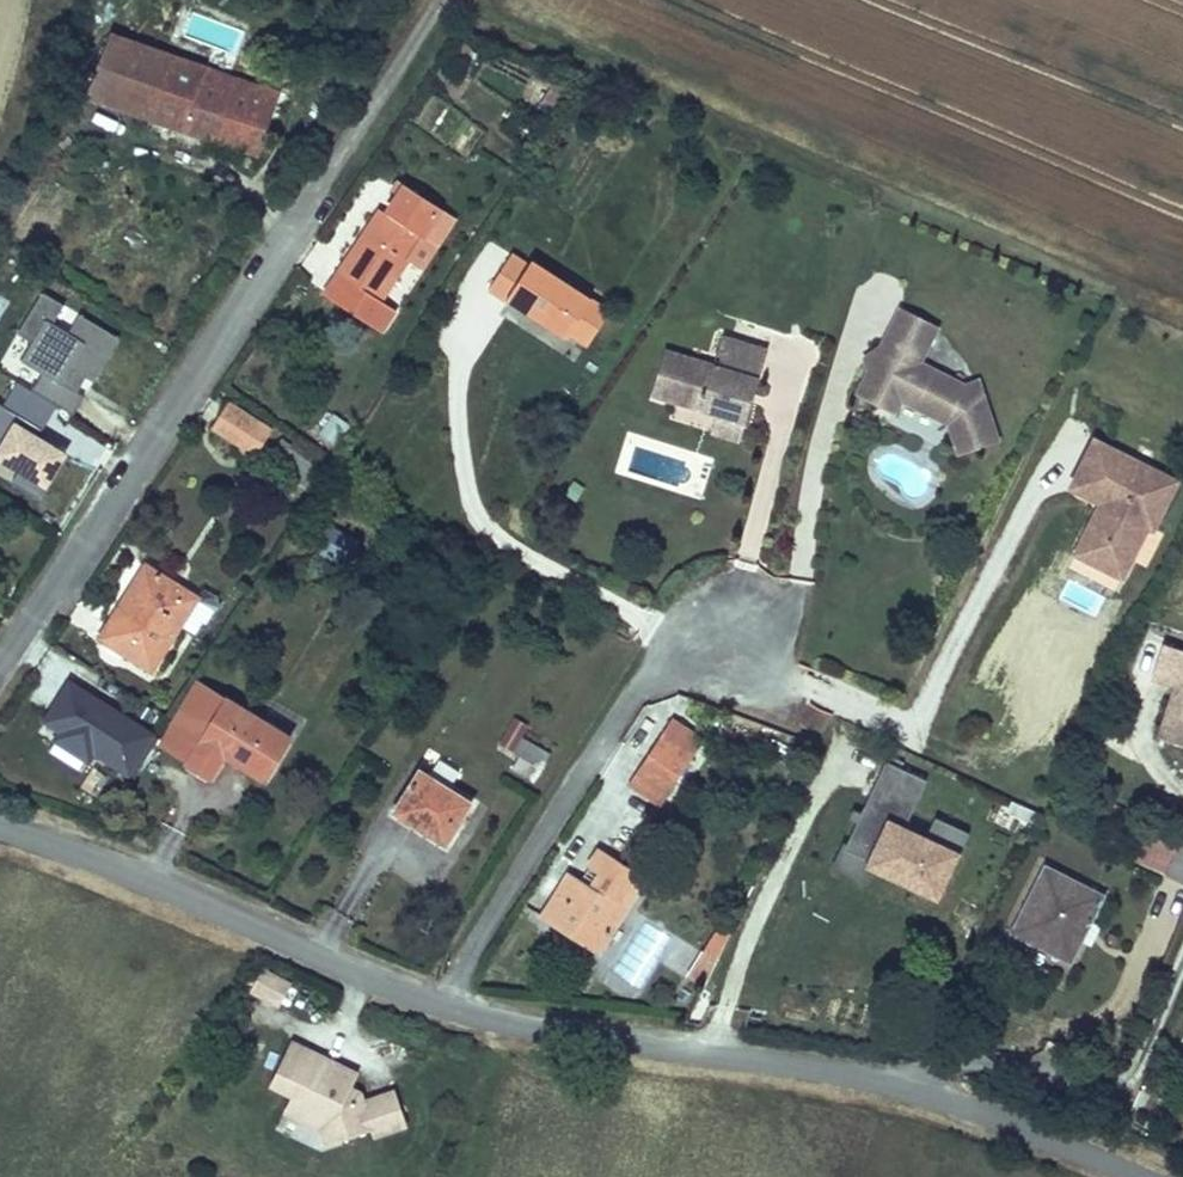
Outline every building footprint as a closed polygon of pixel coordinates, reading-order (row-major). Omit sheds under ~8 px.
[(127,103),(149,46),(111,32),(90,89),(127,103)] [(158,115),(180,57),(149,46),(127,103),(158,115)] [(180,57),(158,115),(259,152),(281,95),(180,57)] [(389,190),(370,219),(381,227),(400,197),(389,190)] [(381,227),(370,219),(317,302),(382,345),(399,318),(377,304),(432,218),(400,197),(381,227)] [(598,299),(515,249),(491,289),(574,339),(577,334),(598,299)] [(99,376),(125,333),(85,309),(74,327),(59,318),(70,300),(48,286),(22,331),(36,339),(26,357),(47,370),(34,390),(59,405),(76,415),(90,391),(79,384),(88,370),(99,376)] [(616,310),(598,299),(577,334),(595,345),(616,310)] [(940,326),(905,308),(860,395),(896,413),(903,399),(951,424),(962,455),(1000,443),(980,381),(967,387),(922,363),(940,326)] [(718,364),(670,348),(656,392),(706,407),(709,396),(725,401),(721,412),(750,421),(773,350),(728,335),(718,364)] [(59,405),(34,390),(21,382),(6,407),(0,403),(0,457),(22,470),(15,483),(42,499),(69,454),(40,437),(59,405)] [(709,396),(706,407),(721,412),(725,401),(709,396)] [(266,430),(225,405),(211,429),(252,454),(266,430)] [(339,447),(352,423),(330,411),(317,435),(339,447)] [(750,421),(721,412),(715,429),(744,439),(750,421)] [(1171,478),(1089,436),(1065,484),(1096,499),(1077,537),(1095,546),(1088,559),(1116,573),(1142,523),(1147,525),(1171,478)] [(293,443),(277,466),(308,487),(324,464),(293,443)] [(328,524),(315,554),(344,567),(357,538),(328,524)] [(1095,546),(1077,537),(1070,550),(1088,559),(1095,546)] [(151,566),(104,636),(152,668),(199,597),(151,566)] [(1161,643),(1151,676),(1176,685),(1182,687),(1182,650),(1161,643)] [(152,724),(119,705),(117,708),(84,689),(86,685),(68,674),(45,715),(60,724),(58,728),(93,749),(95,744),(130,764),(152,724)] [(254,722),(195,683),(156,744),(208,778),(220,759),(257,783),(284,741),(254,722)] [(119,705),(86,685),(84,689),(117,708),(119,705)] [(1182,688),(1182,687),(1176,685),(1170,701),(1181,696),(1182,688)] [(1181,696),(1170,701),(1159,737),(1182,745),(1182,688),(1181,696)] [(271,697),(254,722),(284,741),(301,716),(271,697)] [(136,768),(159,728),(152,724),(130,764),(136,768)] [(93,749),(58,728),(54,735),(89,755),(93,749)] [(523,733),(514,747),(543,765),(551,751),(523,733)] [(651,745),(635,770),(665,789),(681,765),(651,745)] [(898,831),(923,781),(881,761),(839,848),(866,862),(866,863),(930,895),(941,872),(945,874),(965,835),(931,818),(919,842),(898,831)] [(421,767),(394,810),(452,846),(478,803),(421,767)] [(635,770),(624,788),(654,807),(665,789),(635,770)] [(1179,831),(1163,873),(1182,881),(1182,833),(1179,831)] [(563,876),(534,918),(590,958),(643,882),(602,853),(590,871),(598,877),(587,892),(579,887),(563,876)] [(1046,866),(1012,935),(1072,964),(1106,895),(1046,866)] [(598,877),(590,871),(579,887),(587,892),(598,877)] [(698,988),(719,944),(705,937),(681,979),(698,988)] [(305,991),(261,968),(251,988),(295,1011),(305,991)] [(290,1039),(268,1082),(288,1091),(286,1096),(329,1118),(341,1144),(371,1130),(373,1137),(408,1122),(394,1089),(364,1101),(360,1090),(348,1084),(354,1071),(290,1039)] [(329,1118),(286,1096),(279,1109),(318,1129),(328,1150),(341,1144),(329,1118)]
